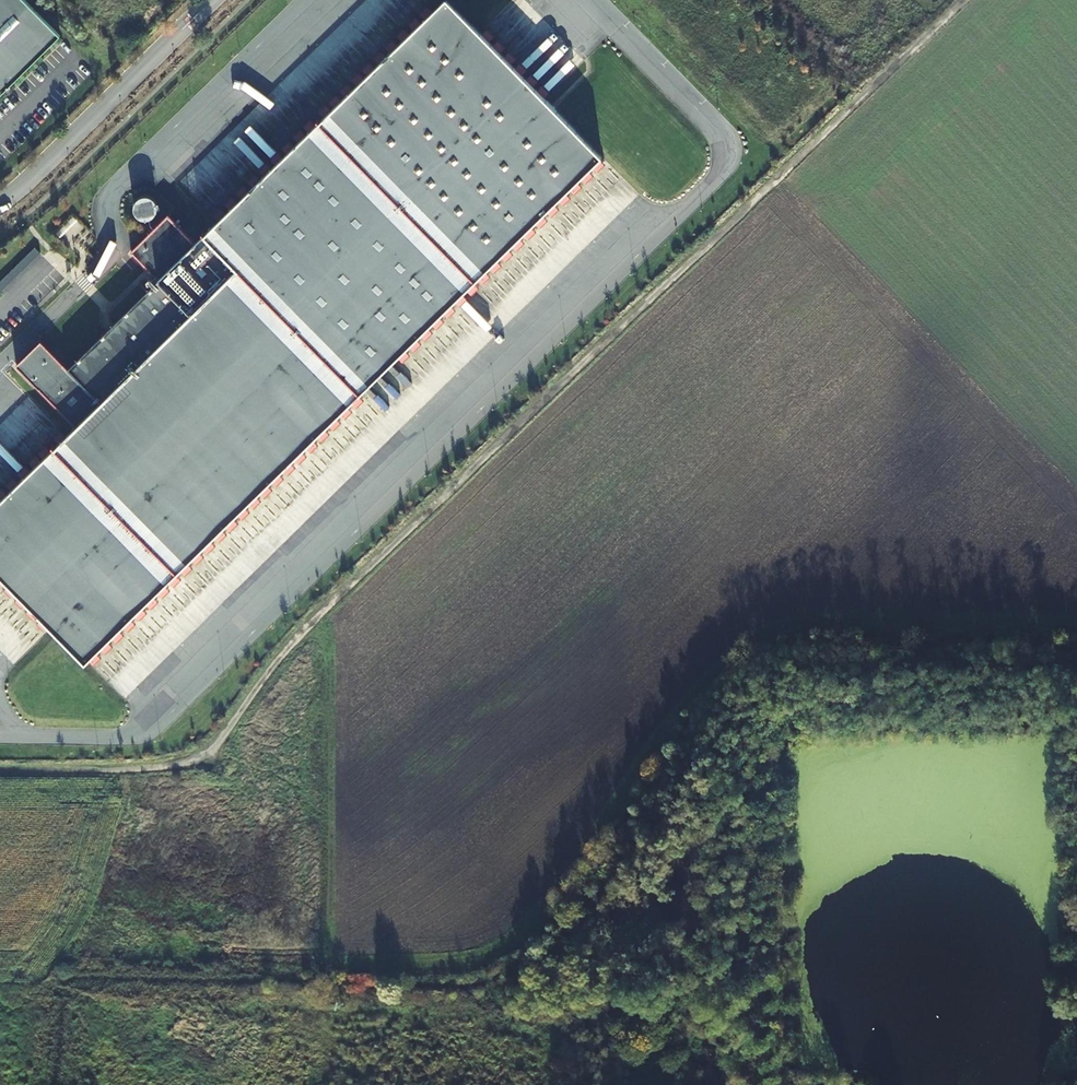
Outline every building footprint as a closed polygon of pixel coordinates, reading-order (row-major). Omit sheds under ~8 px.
[(85,662),(602,156),(449,0),(443,0),(196,243),(168,215),(131,251),(159,279),(68,368),(41,340),(16,365),(76,425),(0,500),(0,575),(85,662)] [(60,36),(25,0),(0,0),(0,95),(60,36)] [(142,219),(147,219),(151,218),(155,215),(157,211),(157,206),(155,202),(152,199),(148,197),(144,196),(140,198),(136,201),(134,205),(134,209),(135,214),(138,217),(142,219)] [(42,256),(34,248),(0,281),(0,290),(2,293),(42,256)] [(185,612),(185,639),(385,440),(306,481),(323,464),(306,464),(311,459),(298,459),(287,470),(291,477),(299,472),(291,481),(298,488),(298,495),(281,495),(268,507),(287,498),(287,516),(277,526),(277,527),(245,544),(252,551),(227,576),(227,574),(221,574),(221,583),(228,583),(211,600),(208,597),(208,600),(185,612)]
